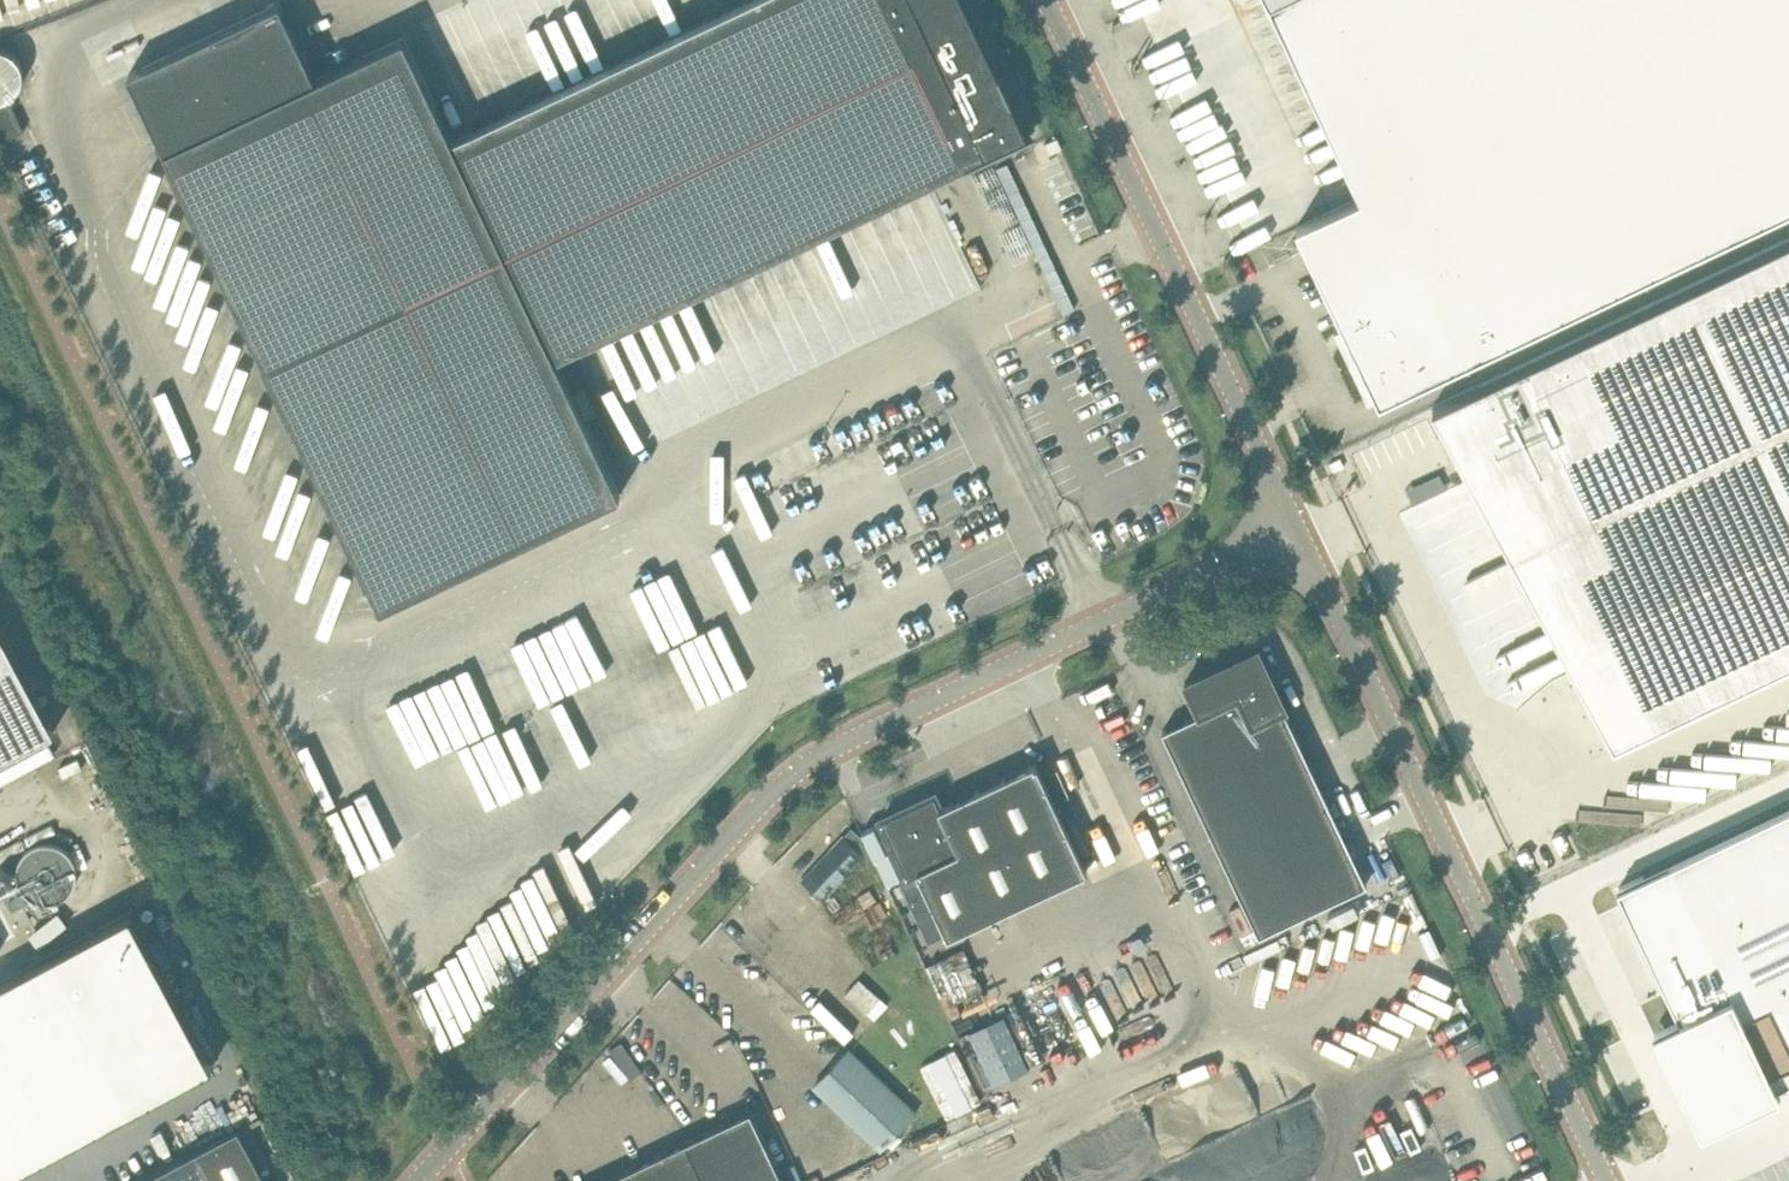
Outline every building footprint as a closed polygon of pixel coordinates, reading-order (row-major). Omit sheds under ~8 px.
[(63,199),(411,934),(509,888),(519,910),(617,863),(596,820),(644,797),(523,541),(621,494),(556,357),(1029,135),(1028,133),(1019,137),(1003,102),(1012,98),(1000,72),(991,77),(955,0),(745,0),(452,138),(404,36),(316,78),(280,2),(129,73),(166,151),(63,199)] [(1119,13),(1135,6),(1133,1),(1136,0),(1114,0),(1119,13)] [(1361,195),(1296,227),(1342,323),(1335,326),(1336,328),(1343,325),(1374,392),(1368,395),(1369,397),(1375,394),(1379,403),(1788,209),(1788,0),(1269,0),(1361,195)] [(7,98),(12,53),(0,52),(0,97),(7,98)] [(1433,406),(1435,410),(1445,405),(1467,453),(1476,450),(1614,742),(1788,660),(1788,237),(1433,406)] [(55,731),(0,628),(0,760),(55,731)] [(1184,682),(1199,713),(1163,730),(1259,934),(1367,883),(1285,709),(1287,708),(1286,706),(1285,707),(1278,693),(1280,692),(1258,647),(1184,682)] [(1040,769),(1036,761),(941,806),(934,793),(882,818),(909,875),(918,871),(948,935),(1087,870),(1063,818),(1076,812),(1053,763),(1040,769)] [(1613,889),(1675,1019),(1649,1031),(1696,1127),(1773,1091),(1764,1073),(1788,1061),(1788,805),(1613,889)] [(825,899),(866,855),(844,835),(803,879),(825,899)] [(4,942),(15,936),(0,907),(0,935),(4,942)] [(213,1064),(131,911),(0,981),(0,1179),(213,1064)] [(930,961),(949,1001),(981,986),(962,946),(930,961)] [(941,1075),(955,1107),(979,1097),(955,1044),(925,1057),(934,1078),(941,1075)] [(918,1113),(849,1048),(814,1085),(882,1150),(918,1113)] [(750,1110),(601,1180),(783,1180),(750,1110)] [(239,1126),(136,1180),(268,1180),(239,1126)]
